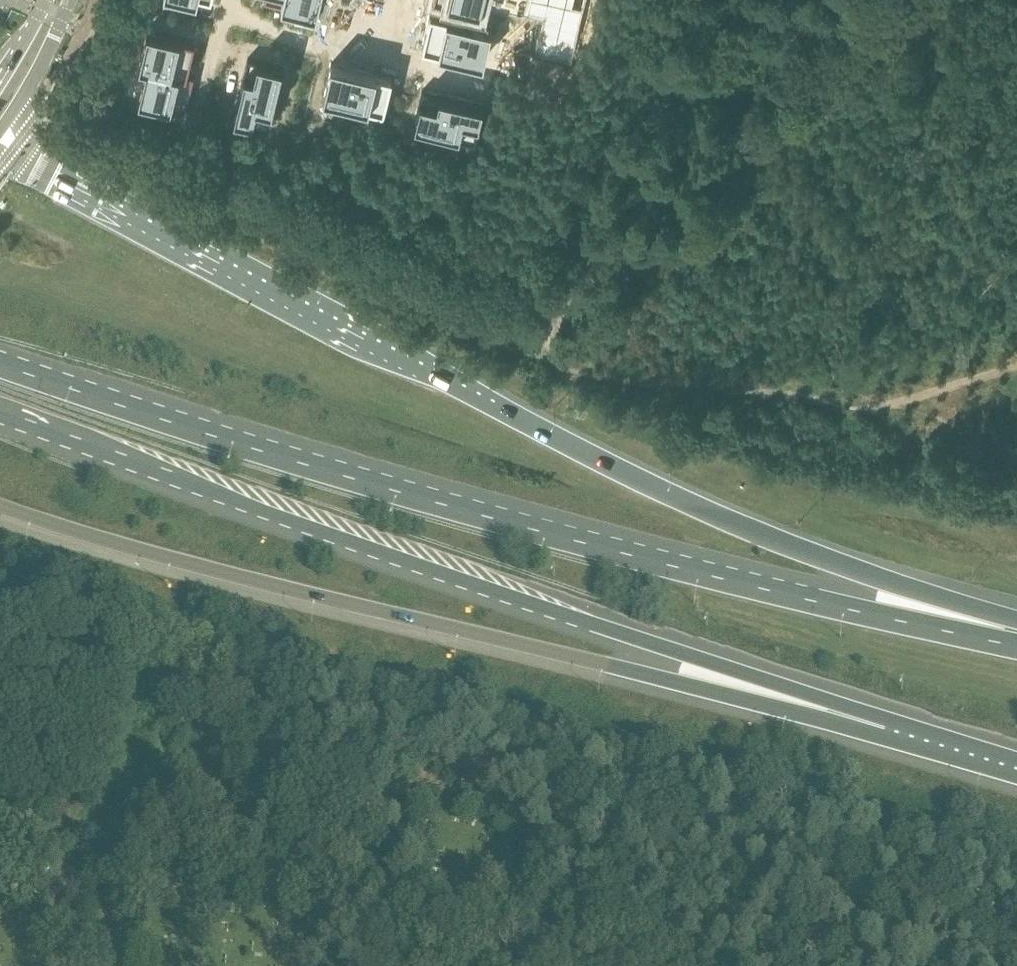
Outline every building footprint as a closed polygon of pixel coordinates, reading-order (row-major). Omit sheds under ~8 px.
[(282,5),(297,8),(295,18),(313,23),(319,0),(283,0),(282,5)] [(332,11),(380,23),(385,0),(335,0),(332,11)] [(480,4),(523,14),(526,0),(481,0),(480,4)] [(582,0),(546,0),(545,2),(580,10),(582,0)] [(430,13),(422,48),(483,62),(491,28),(430,13)] [(147,29),(139,64),(146,66),(146,65),(187,75),(187,74),(195,41),(147,29)] [(248,58),(233,119),(268,127),(282,67),(248,58)] [(331,62),(323,96),(384,111),(392,76),(331,62)] [(146,66),(138,99),(186,110),(194,76),(187,74),(187,75),(146,65),(146,66)] [(422,89),(414,123),(475,138),(483,103),(422,89)]
